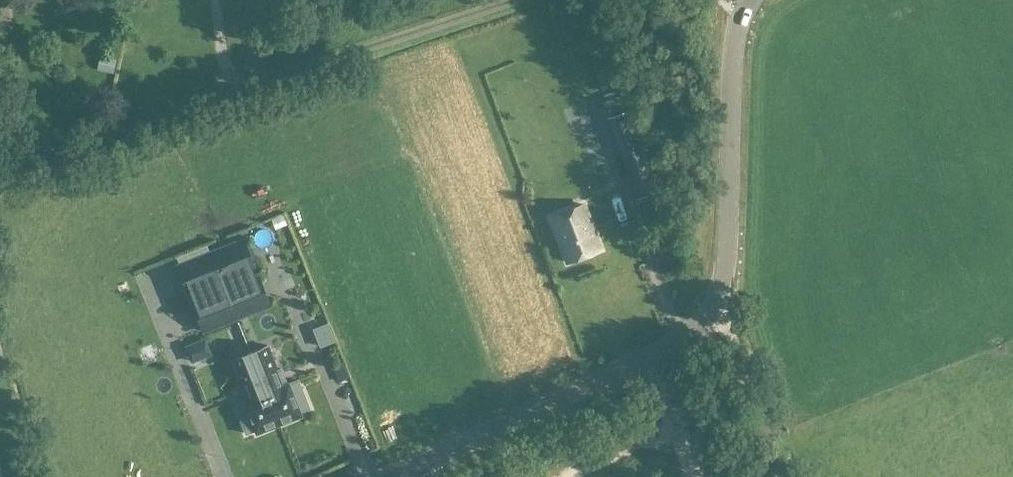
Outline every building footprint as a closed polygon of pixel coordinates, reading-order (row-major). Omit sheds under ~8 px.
[(567,262),(601,249),(583,204),(550,217),(567,262)] [(245,240),(212,253),(237,318),(271,305),(260,277),(256,278),(252,269),(256,268),(245,240)] [(204,331),(237,318),(212,253),(178,266),(189,295),(193,293),(196,302),(193,303),(204,331)] [(300,324),(311,321),(303,295),(293,297),(300,324)] [(211,354),(205,340),(187,347),(193,361),(211,354)] [(310,408),(299,380),(288,384),(282,369),(278,370),(267,345),(251,352),(280,425),(302,416),(301,412),(310,408)] [(280,425),(251,352),(234,358),(244,384),(240,385),(246,401),(235,405),(247,434),(256,430),(258,434),(280,425)] [(155,354),(131,361),(135,374),(159,367),(155,354)]
